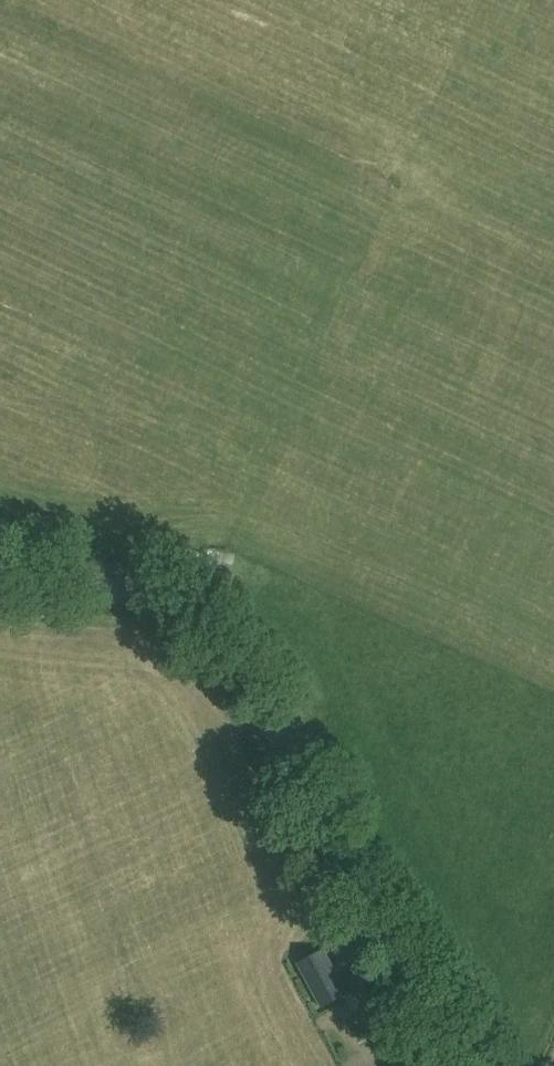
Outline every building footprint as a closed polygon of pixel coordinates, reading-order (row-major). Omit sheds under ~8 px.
[(299,964),(321,1007),(346,994),(323,951),(299,964)] [(354,981),(366,1011),(380,1006),(368,975),(354,981)]
